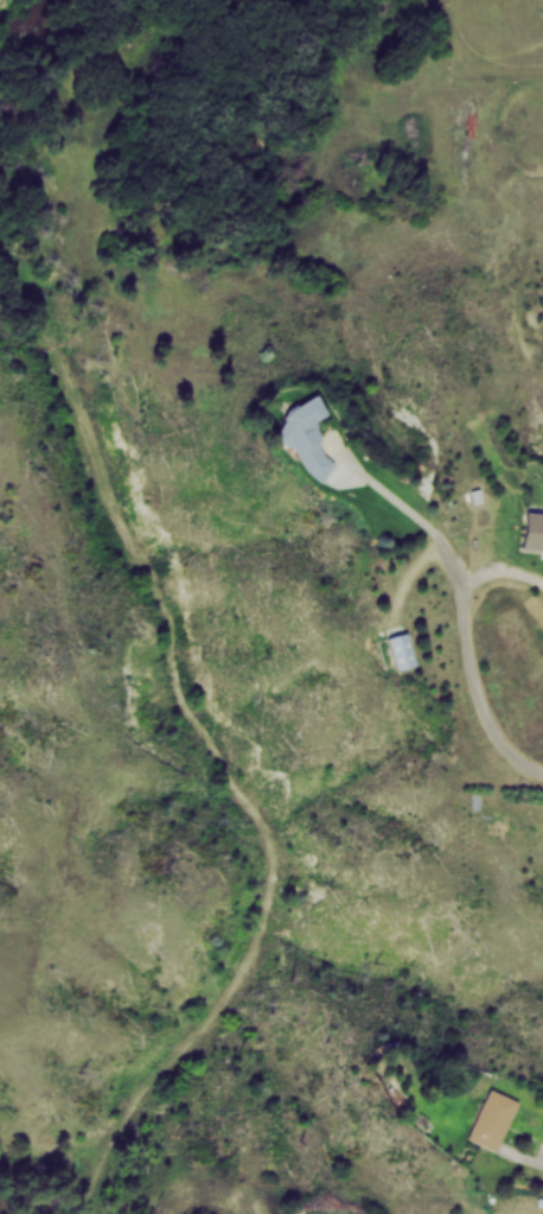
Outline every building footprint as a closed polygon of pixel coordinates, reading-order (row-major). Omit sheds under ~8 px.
[(297,489),(318,469),(297,447),(302,442),(289,428),(301,416),(283,397),(244,434),(297,489)] [(524,522),(523,548),(542,549),(542,523),(524,522)] [(385,669),(410,668),(409,635),(383,637),(385,669)] [(484,1086),(515,1099),(493,1151),(462,1138),(484,1086)]
